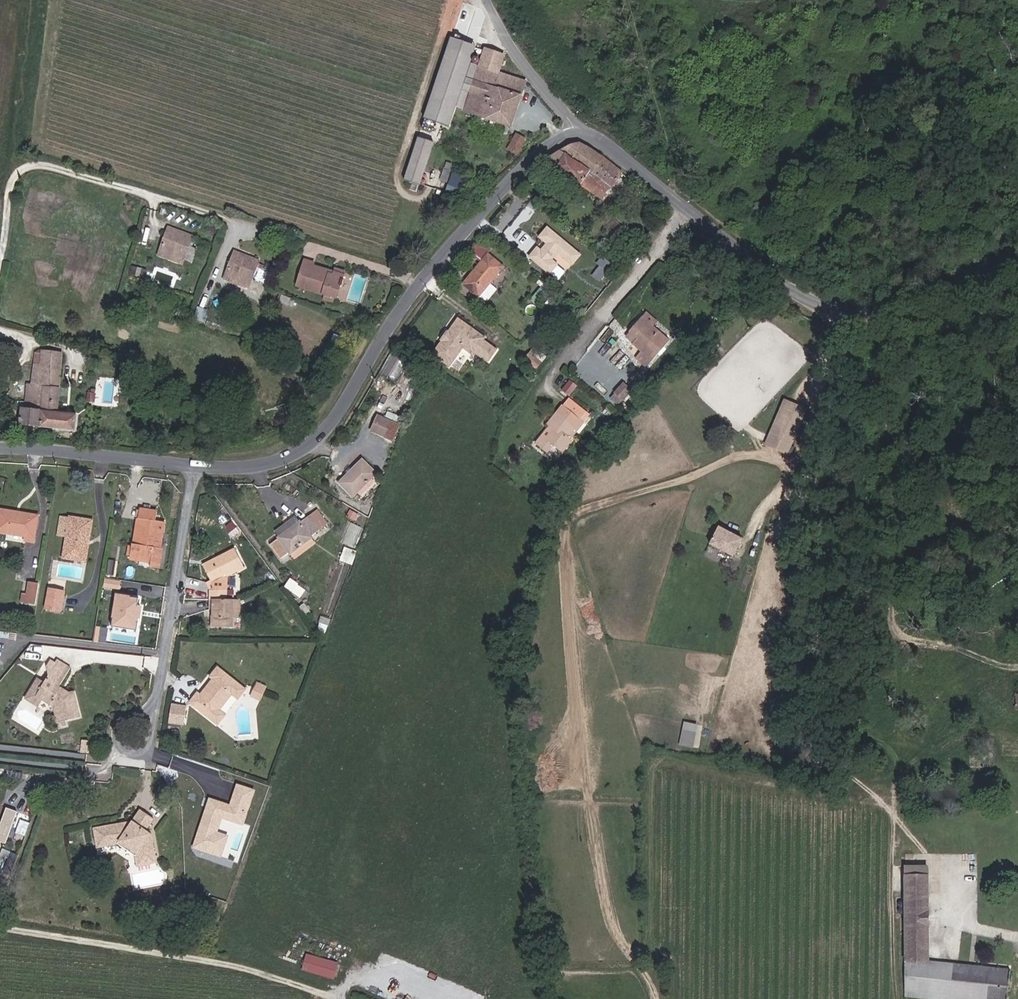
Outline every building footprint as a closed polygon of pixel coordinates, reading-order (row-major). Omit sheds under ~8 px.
[(451,103),(471,47),(447,38),(426,94),(451,103)] [(460,108),(505,123),(523,79),(492,68),(495,55),(480,50),(460,108)] [(418,160),(433,118),(419,113),(404,155),(418,160)] [(507,143),(516,148),(520,139),(512,134),(507,143)] [(618,171),(579,142),(571,138),(557,144),(540,155),(599,197),(618,171)] [(433,179),(441,182),(446,166),(438,164),(433,179)] [(455,172),(448,192),(458,195),(465,175),(455,172)] [(138,234),(161,240),(164,229),(142,222),(138,234)] [(189,265),(200,237),(170,225),(159,253),(189,265)] [(575,266),(585,253),(549,226),(538,239),(542,242),(531,257),(559,278),(571,263),(575,266)] [(135,242),(157,250),(161,240),(138,234),(135,242)] [(258,268),(260,263),(218,248),(210,269),(240,281),(247,264),(258,268)] [(464,285),(478,295),(499,268),(486,258),(464,285)] [(326,271),(313,267),(314,265),(304,262),(302,266),(325,273),(326,271)] [(325,300),(333,302),(341,278),(333,275),(325,273),(302,266),(295,287),(326,297),(325,300)] [(238,288),(240,281),(210,269),(207,276),(238,288)] [(333,275),(341,278),(342,272),(335,270),(333,275)] [(622,339),(639,354),(665,322),(640,302),(624,321),(632,328),(626,334),(622,339)] [(496,349),(482,339),(484,337),(456,317),(447,331),(445,330),(438,340),(439,341),(430,354),(448,367),(461,348),(471,355),(473,353),(487,362),(496,349)] [(626,334),(632,328),(624,321),(619,327),(626,334)] [(538,351),(526,342),(521,349),(533,358),(538,351)] [(59,406),(60,376),(61,349),(41,347),(40,363),(33,362),(32,379),(27,379),(26,387),(33,388),(33,397),(40,398),(37,421),(69,426),(73,408),(59,406)] [(611,380),(617,387),(628,378),(621,370),(611,380)] [(612,398),(622,406),(641,384),(630,376),(612,398)] [(574,407),(582,397),(565,383),(557,393),(574,407)] [(84,397),(91,397),(93,388),(86,387),(84,397)] [(559,425),(574,407),(557,393),(550,401),(552,403),(547,409),(545,407),(540,413),(543,416),(537,423),(534,421),(526,430),(538,441),(545,433),(554,440),(563,429),(559,425)] [(18,419),(37,421),(40,398),(33,397),(13,395),(12,406),(20,407),(18,419)] [(796,416),(776,404),(756,437),(770,445),(765,453),(771,457),(796,416)] [(372,430),(384,436),(391,424),(379,418),(372,430)] [(765,453),(770,445),(756,437),(751,445),(765,453)] [(343,482),(357,494),(379,471),(366,459),(343,482)] [(34,540),(41,514),(2,505),(0,513),(0,528),(24,533),(23,538),(34,540)] [(154,530),(164,532),(165,524),(156,522),(158,513),(141,509),(139,521),(142,522),(140,537),(144,537),(142,546),(134,545),(132,544),(130,560),(148,564),(147,571),(156,573),(160,549),(152,548),(154,530)] [(76,552),(86,554),(93,523),(62,516),(59,532),(68,534),(63,555),(75,558),(76,552)] [(279,558),(307,538),(304,535),(314,528),(307,519),(299,525),(296,522),(267,542),(279,558)] [(144,537),(140,537),(142,522),(139,521),(134,545),(142,546),(144,537)] [(344,541),(356,545),(363,527),(351,523),(344,541)] [(693,542),(716,558),(728,540),(705,525),(693,542)] [(152,548),(160,549),(164,532),(154,530),(152,548)] [(346,547),(342,559),(354,563),(358,551),(346,547)] [(221,586),(218,576),(245,565),(238,550),(207,562),(213,578),(207,581),(210,587),(208,610),(211,610),(209,628),(229,629),(229,622),(230,614),(237,615),(238,599),(227,599),(229,586),(221,586)] [(14,603),(28,606),(34,582),(25,580),(22,594),(16,593),(14,603)] [(43,607),(58,610),(62,589),(47,586),(43,607)] [(142,597),(115,592),(110,625),(137,630),(142,597)] [(57,721),(80,718),(78,697),(61,686),(71,670),(55,660),(51,667),(54,676),(50,682),(42,677),(33,691),(46,699),(55,705),(57,721)] [(222,710),(219,708),(231,692),(234,695),(240,695),(246,688),(218,664),(210,673),(212,676),(200,691),(197,694),(194,691),(189,698),(217,722),(223,715),(222,710)] [(252,689),(263,694),(266,687),(256,681),(252,689)] [(194,691),(197,694),(200,691),(186,685),(194,691)] [(248,699),(258,704),(263,694),(252,689),(248,699)] [(1001,706),(1012,706),(1012,690),(1001,690),(1001,706)] [(28,697),(41,706),(46,699),(33,691),(28,697)] [(169,723),(184,726),(187,708),(172,706),(169,723)] [(696,747),(702,724),(686,720),(680,743),(696,747)] [(668,746),(674,724),(663,721),(658,744),(668,746)] [(229,806),(224,804),(209,799),(194,847),(209,851),(220,855),(226,837),(215,833),(221,816),(242,823),(246,811),(253,790),(236,784),(229,806)] [(118,822),(92,826),(94,845),(114,842),(115,840),(117,836),(134,845),(131,850),(133,862),(144,860),(143,848),(154,846),(152,829),(154,826),(148,823),(153,813),(138,806),(132,820),(129,825),(118,826),(118,822)] [(16,812),(5,808),(0,821),(0,842),(4,844),(16,812)] [(131,850),(134,845),(117,836),(115,840),(131,850)] [(156,859),(154,846),(143,848),(144,860),(156,859)] [(924,955),(923,861),(896,860),(898,989),(970,998),(1003,998),(1008,967),(924,955)] [(309,952),(304,970),(337,979),(342,962),(309,952)]
